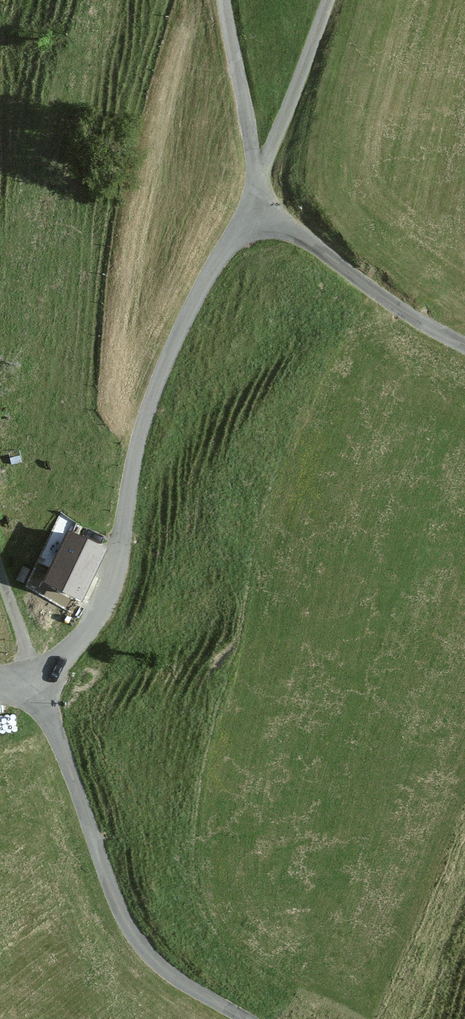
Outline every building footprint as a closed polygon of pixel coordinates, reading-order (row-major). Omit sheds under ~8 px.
[(90,604),(110,553),(76,537),(54,587),(90,604)]
